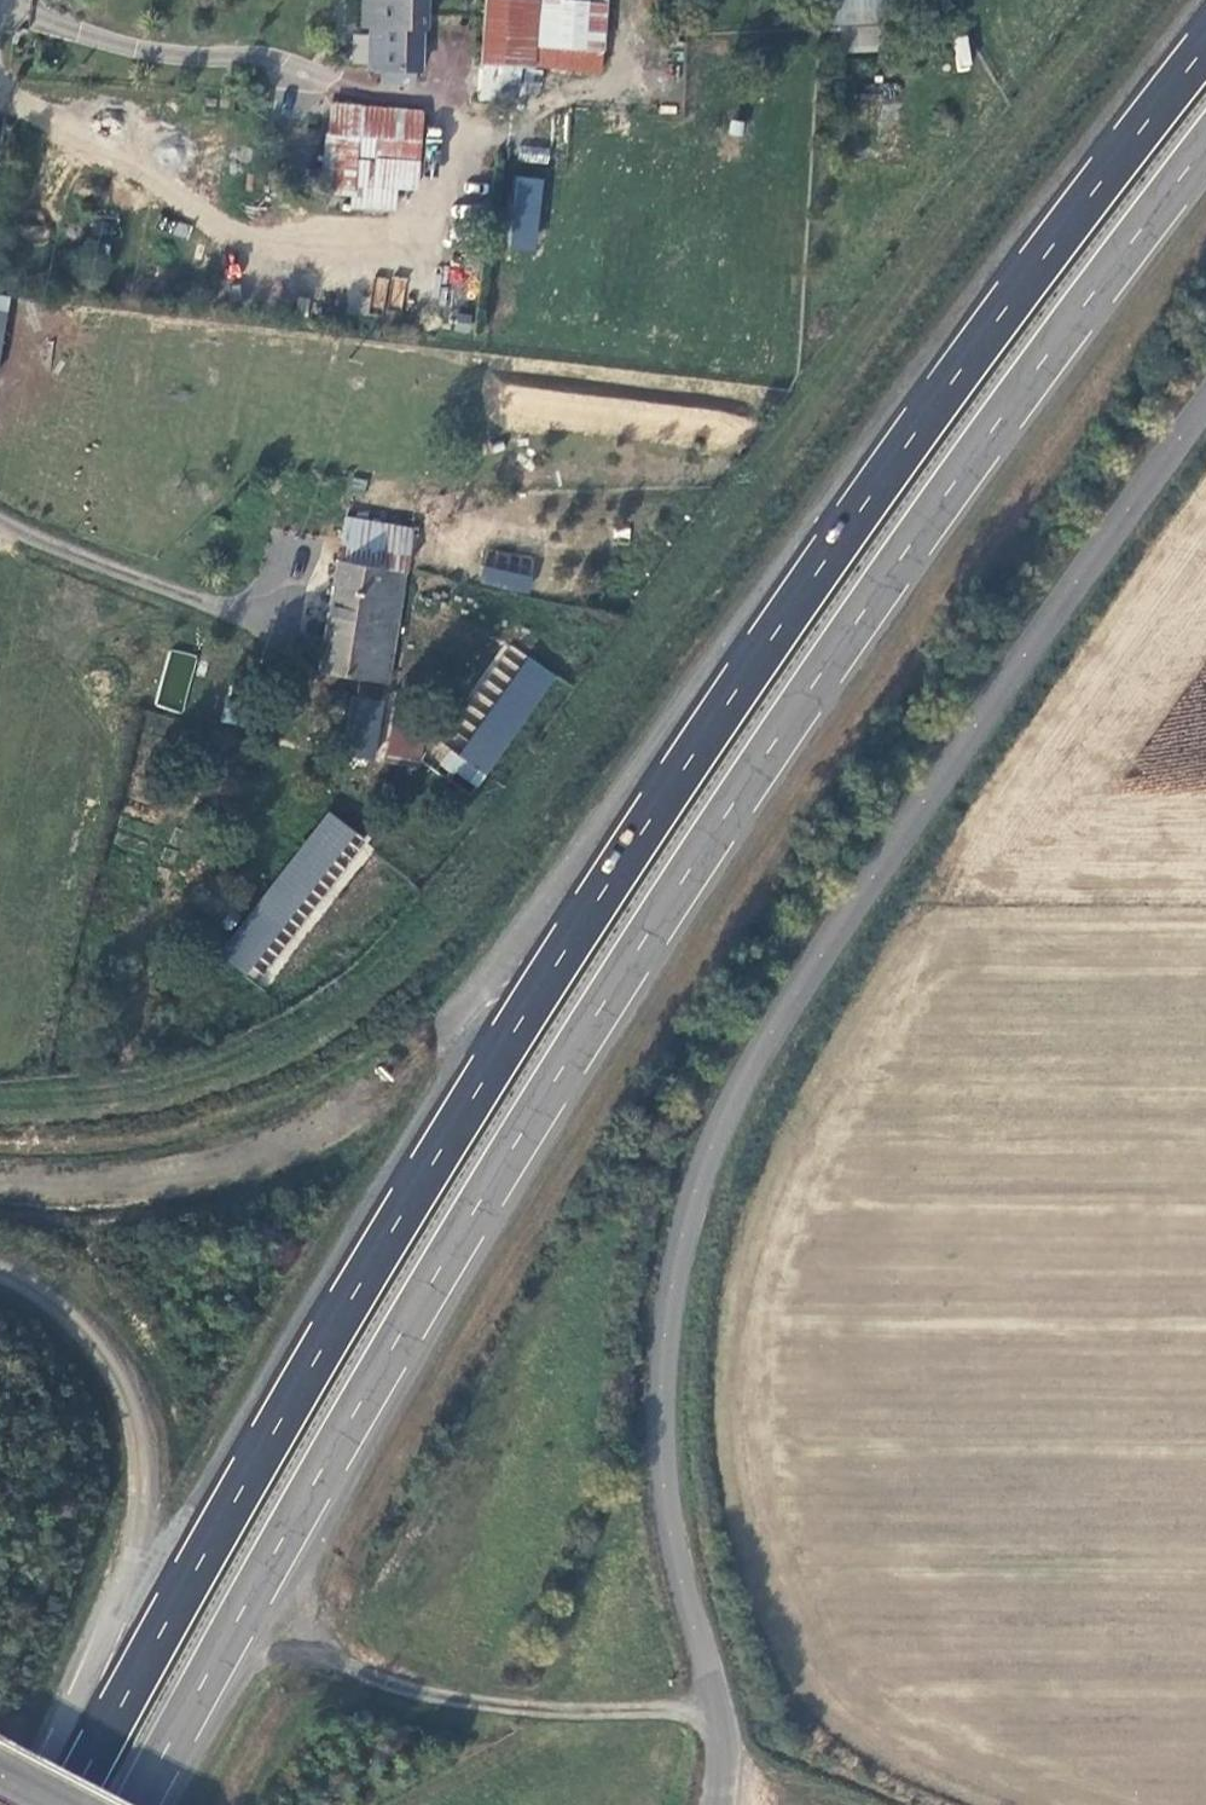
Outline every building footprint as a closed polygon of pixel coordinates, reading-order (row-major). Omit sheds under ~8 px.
[(416,69),(416,26),(423,27),(424,0),(358,0),(358,23),(365,22),(363,68),(416,69)] [(479,62),(520,66),(531,67),(534,47),(598,50),(603,0),(486,0),(479,62)] [(820,25),(874,23),(873,0),(819,0),(820,25)] [(967,36),(954,37),(956,68),(969,67),(967,36)] [(349,198),(349,207),(392,210),(393,186),(414,187),(420,110),(326,107),(320,195),(349,198)] [(513,175),(507,249),(537,251),(543,177),(513,175)] [(405,279),(376,276),(373,306),(402,309),(405,279)] [(498,420),(630,437),(635,400),(502,384),(498,420)] [(341,518),(334,558),(403,571),(409,529),(341,518)] [(486,548),(480,584),(530,592),(536,557),(486,548)] [(334,558),(318,557),(315,577),(330,579),(316,670),(386,682),(403,571),(334,558)] [(494,708),(523,653),(505,644),(476,698),(494,708)] [(480,791),(555,674),(525,655),(460,757),(443,746),(434,761),(480,791)] [(377,758),(383,698),(347,695),(341,755),(377,758)] [(392,699),(383,762),(416,768),(425,704),(392,699)] [(326,811),(219,954),(264,988),(370,844),(326,811)]
